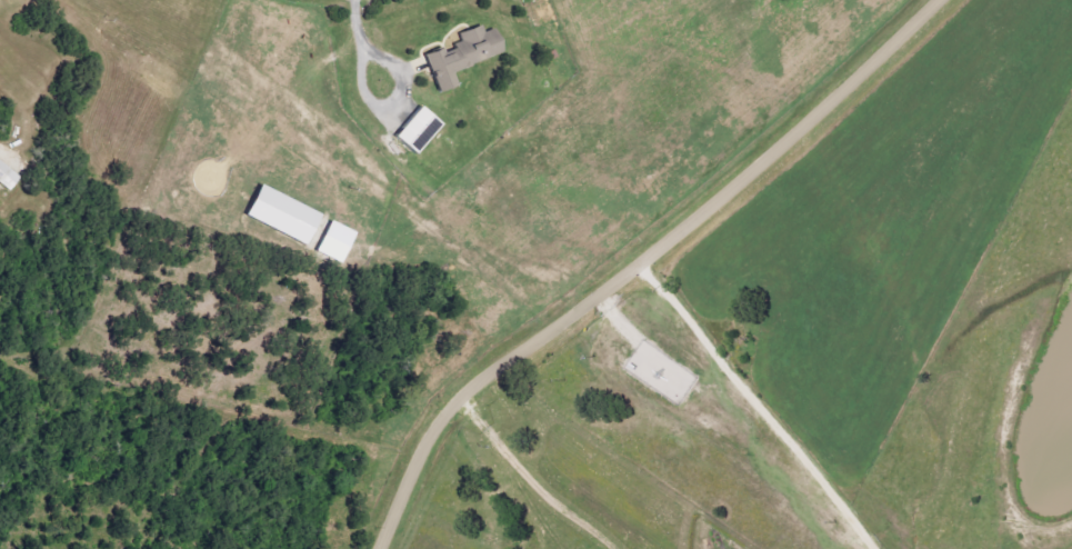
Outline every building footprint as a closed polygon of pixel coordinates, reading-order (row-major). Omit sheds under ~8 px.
[(439,93),(458,87),(453,71),(505,54),(497,28),(485,32),(483,26),(459,33),(462,41),(448,46),(449,47),(427,54),(439,93)] [(443,125),(423,106),(396,136),(416,155),(443,125)] [(0,161),(0,183),(10,191),(21,178),(0,161)] [(247,217),(308,246),(323,214),(262,185),(247,217)] [(318,252),(342,264),(357,233),(332,221),(318,252)]
